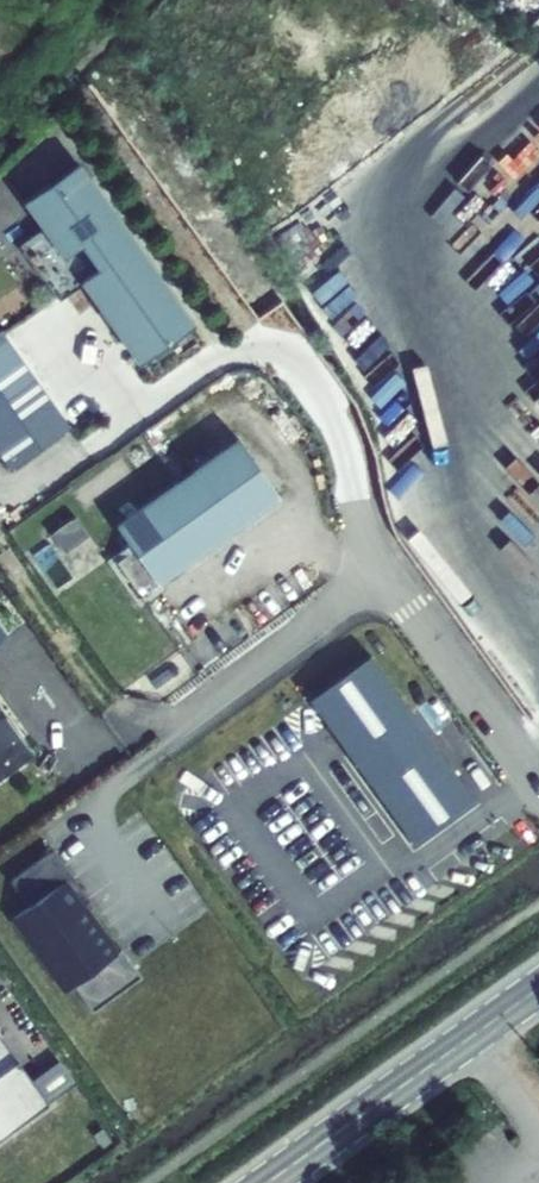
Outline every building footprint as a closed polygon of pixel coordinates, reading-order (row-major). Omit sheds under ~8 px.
[(194,327),(77,164),(23,203),(43,230),(19,247),(59,302),(83,285),(141,365),(194,327)] [(10,470),(69,428),(0,331),(0,455),(10,470)] [(238,439),(116,526),(125,540),(154,580),(158,585),(280,497),(238,439)] [(59,532),(70,548),(93,532),(82,516),(59,532)] [(125,540),(108,552),(137,592),(154,580),(125,540)] [(8,637),(0,625),(0,643),(8,637)] [(370,656),(309,700),(415,846),(476,801),(370,656)] [(34,753),(0,706),(0,778),(34,753)] [(12,919),(64,992),(118,954),(84,906),(89,902),(53,851),(10,882),(28,907),(12,919)] [(48,1104),(0,1036),(0,1139),(48,1104)]
